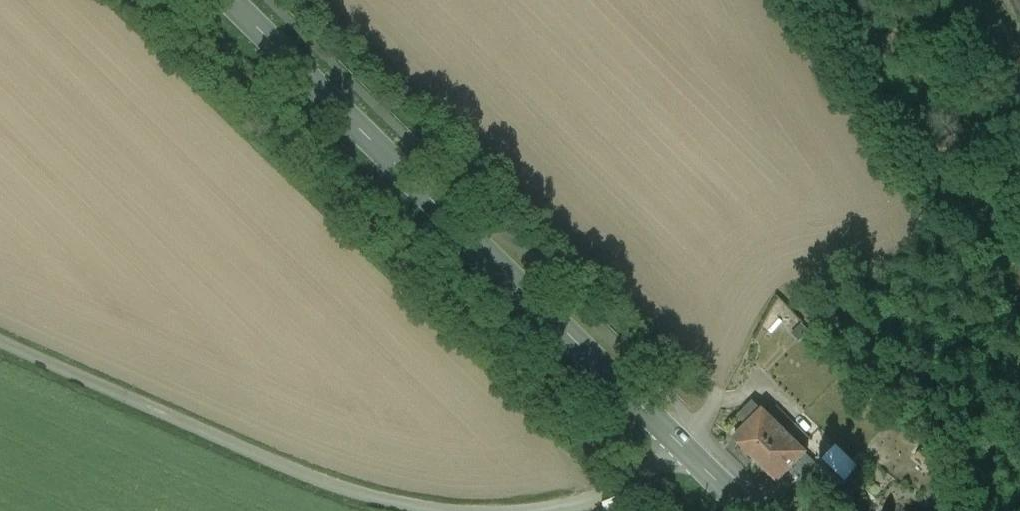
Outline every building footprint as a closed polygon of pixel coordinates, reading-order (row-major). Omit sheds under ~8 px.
[(809,332),(794,316),(783,326),(798,342),(809,332)] [(752,404),(737,420),(747,429),(762,413),(752,404)] [(747,429),(735,442),(756,463),(785,433),(763,412),(762,413),(747,429)] [(785,433),(756,463),(778,484),(790,471),(805,456),(807,454),(785,433)] [(837,444),(823,459),(846,481),(860,466),(837,444)] [(805,456),(790,471),(800,480),(814,466),(805,456)]
